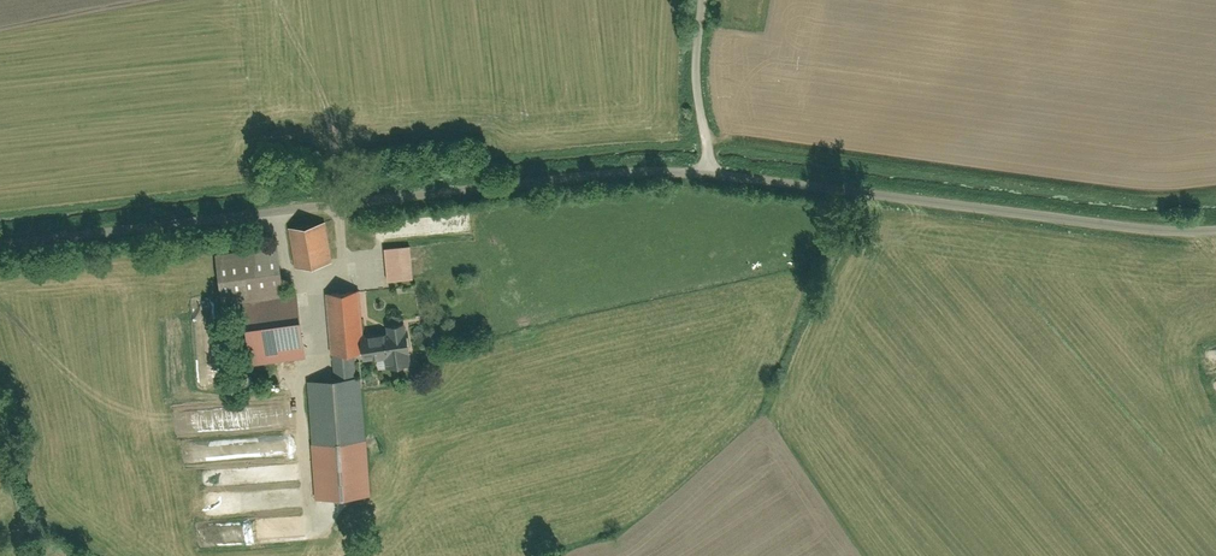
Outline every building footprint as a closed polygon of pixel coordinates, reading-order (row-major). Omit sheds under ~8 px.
[(292,232),(296,271),(333,267),(330,229),(292,232)] [(386,252),(388,284),(416,282),(414,250),(386,252)] [(281,253),(215,259),(219,301),(285,295),(281,253)] [(331,355),(335,355),(336,382),(310,384),(317,500),(374,496),(367,380),(356,381),(354,353),(366,352),(363,294),(327,296),(331,355)] [(255,316),(256,362),(315,360),(313,301),(295,302),(296,315),(255,316)] [(368,363),(381,362),(381,370),(411,368),(410,360),(418,360),(415,330),(409,331),(408,323),(391,324),(392,332),(366,334),(368,363)]
